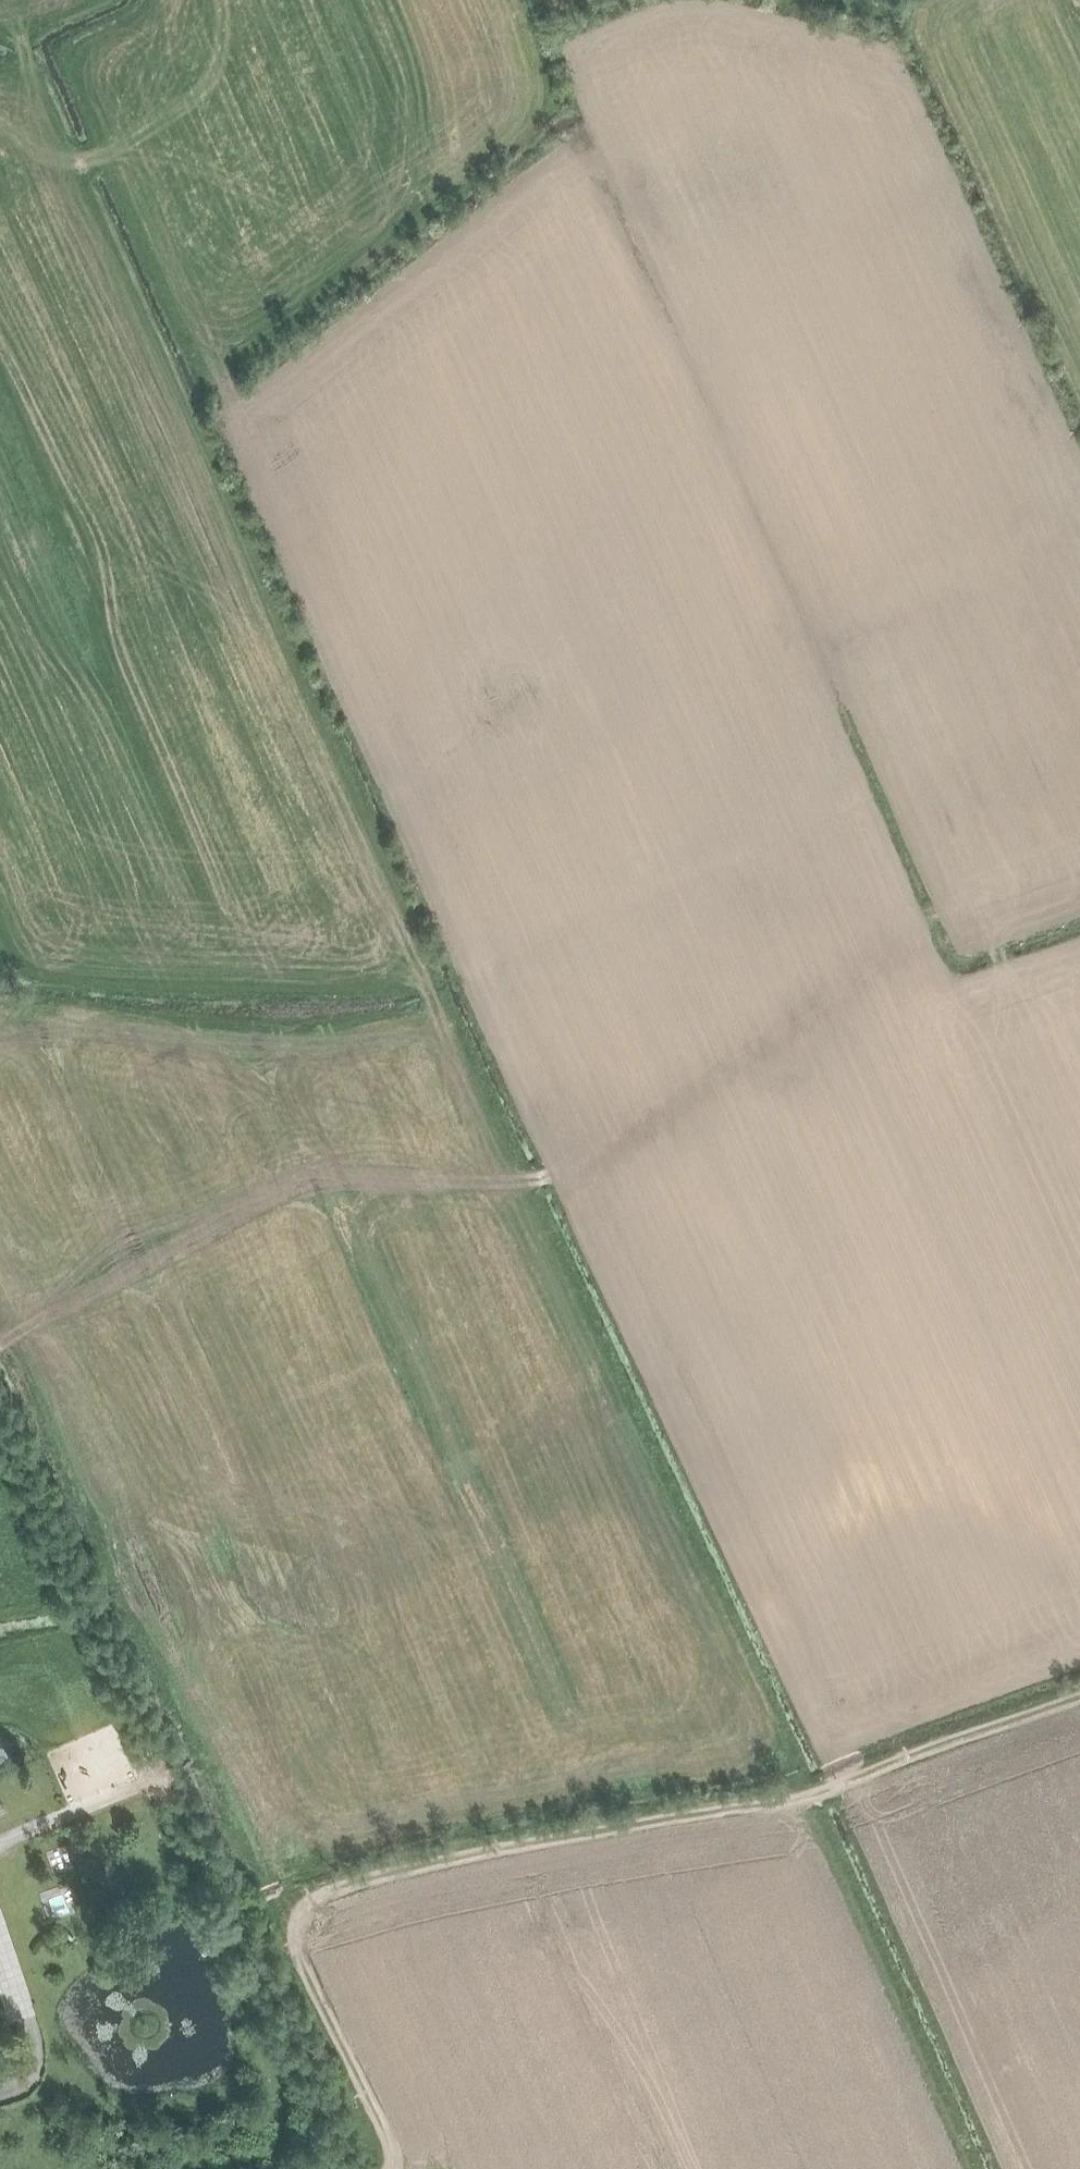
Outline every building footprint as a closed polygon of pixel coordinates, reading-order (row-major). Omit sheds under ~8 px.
[(46,1891),(54,1914),(73,1908),(66,1884),(46,1891)]
